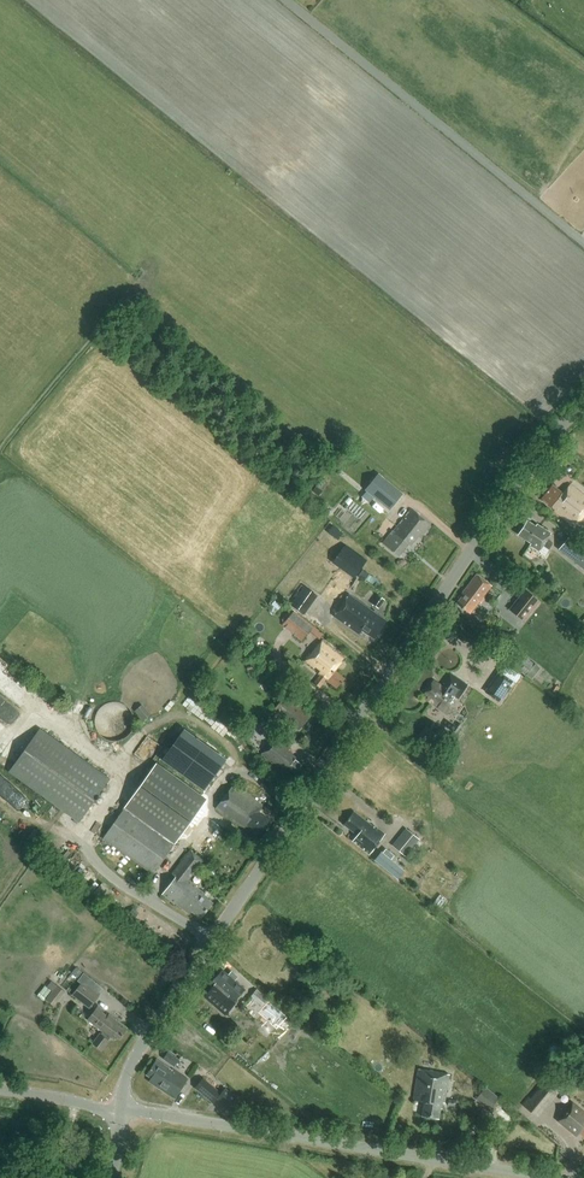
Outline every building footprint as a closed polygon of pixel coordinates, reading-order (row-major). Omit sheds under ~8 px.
[(403,493),(379,472),(364,489),(389,510),(403,493)] [(583,514),(583,497),(569,486),(563,494),(551,485),(540,500),(575,526),(583,514)] [(552,512),(546,508),(543,512),(548,516),(552,512)] [(420,538),(430,525),(411,509),(392,535),(390,534),(383,543),(398,556),(408,545),(410,546),(418,537),(420,538)] [(552,542),(547,539),(551,533),(536,524),(535,526),(527,521),(518,535),(531,543),(529,546),(539,552),(543,546),(548,549),(552,542)] [(569,537),(559,550),(583,570),(583,550),(569,537)] [(345,545),(332,562),(354,578),(367,560),(345,545)] [(485,599),(483,598),(491,586),(476,575),(465,590),(466,591),(456,604),(470,614),(480,602),(482,603),(485,599)] [(304,615),(317,597),(305,588),(292,606),(304,615)] [(539,600),(525,588),(508,609),(523,621),(539,600)] [(386,621),(349,595),(334,617),(359,634),(362,630),(374,639),(386,621)] [(384,601),(379,596),(373,604),(378,608),(384,601)] [(293,611),(282,625),(302,642),(313,628),(293,611)] [(337,689),(345,679),(335,671),(345,659),(322,640),(304,662),(320,675),(325,679),(337,689)] [(534,663),(519,651),(510,661),(525,674),(534,663)] [(512,682),(499,672),(485,691),(498,701),(512,682)] [(441,687),(433,681),(426,693),(430,695),(426,700),(446,713),(456,698),(457,699),(466,686),(450,674),(441,687)] [(318,678),(313,683),(319,688),(323,683),(323,682),(318,678)] [(310,715),(285,695),(274,709),(299,729),(310,715)] [(137,708),(143,719),(152,715),(147,703),(137,708)] [(111,778),(41,727),(9,770),(80,821),(111,778)] [(303,745),(308,738),(302,733),(297,741),(303,745)] [(191,735),(168,766),(209,796),(232,764),(191,735)] [(149,736),(137,752),(147,760),(159,744),(149,736)] [(294,777),(303,764),(286,751),(289,748),(274,737),(261,755),(279,769),(280,767),(294,777)] [(153,874),(206,800),(156,763),(102,838),(153,874)] [(259,835),(269,820),(258,812),(263,805),(233,784),(215,808),(244,829),(246,826),(259,835)] [(265,807),(270,811),(273,806),(269,803),(265,807)] [(370,854),(385,834),(373,825),(372,826),(354,812),(344,825),(357,835),(352,841),(370,854)] [(394,847),(405,856),(419,840),(408,830),(394,847)] [(394,855),(387,849),(383,853),(391,860),(394,855)] [(201,918),(212,903),(202,896),(204,894),(199,890),(200,889),(189,880),(203,861),(190,850),(172,874),(175,876),(163,895),(181,909),(182,908),(189,913),(191,910),(201,918)] [(381,852),(374,860),(397,879),(404,871),(391,860),(383,853),(381,852)] [(203,886),(208,890),(212,884),(207,881),(203,886)] [(78,966),(74,972),(81,977),(85,971),(78,966)] [(215,984),(205,995),(226,1013),(235,1002),(234,1001),(244,990),(233,980),(236,977),(231,972),(227,975),(222,970),(212,982),(215,984)] [(65,991),(52,981),(48,987),(53,991),(46,1000),(54,1006),(65,991)] [(90,1008),(98,997),(81,984),(72,995),(90,1008)] [(256,991),(251,996),(262,1006),(266,1001),(264,999),(256,991)] [(127,1029),(98,1006),(87,1020),(102,1032),(100,1035),(99,1034),(92,1043),(101,1051),(108,1041),(108,1040),(110,1038),(111,1038),(113,1035),(119,1039),(127,1029)] [(174,1067),(179,1060),(167,1052),(163,1059),(174,1067)] [(174,1099),(188,1079),(172,1069),(171,1070),(156,1059),(146,1074),(151,1078),(148,1081),(174,1099)] [(444,1102),(449,1075),(448,1075),(448,1074),(419,1070),(418,1070),(413,1101),(423,1102),(421,1116),(439,1119),(441,1108),(442,1108),(443,1102),(444,1102)] [(221,1093),(202,1077),(194,1088),(213,1104),(219,1097),(230,1106),(237,1097),(226,1087),(221,1093)] [(554,1095),(543,1086),(531,1100),(528,1097),(522,1104),(537,1116),(554,1095)] [(475,1099),(490,1109),(499,1098),(485,1087),(475,1099)] [(572,1103),(558,1120),(577,1135),(579,1132),(583,1136),(583,1113),(572,1103)] [(41,1160),(48,1155),(44,1150),(37,1155),(41,1160)]
